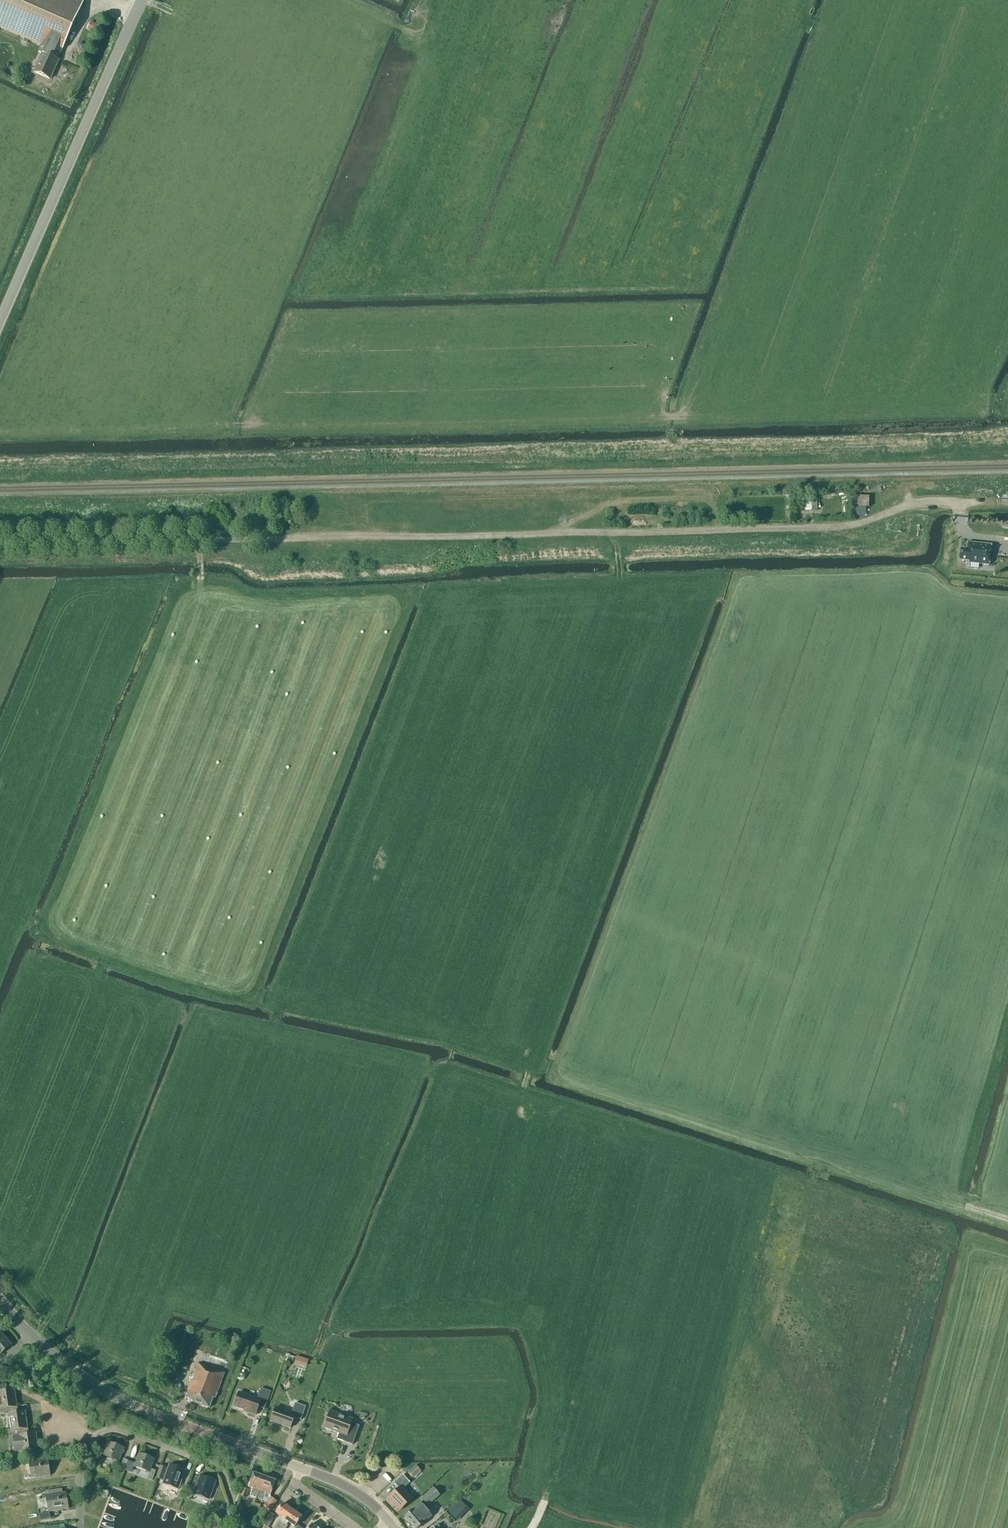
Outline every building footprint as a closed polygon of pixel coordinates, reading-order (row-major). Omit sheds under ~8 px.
[(82,0),(0,0),(0,28),(41,46),(38,52),(43,54),(35,73),(49,79),(58,60),(57,60),(62,49),(63,49),(80,11),(84,1),(82,0)] [(97,31),(100,23),(90,19),(87,27),(97,31)] [(869,506),(870,494),(852,494),(852,506),(869,506)] [(804,496),(805,509),(812,509),(812,505),(819,505),(819,496),(804,496)] [(969,563),(989,565),(991,545),(967,543),(966,549),(960,549),(959,561),(969,562),(969,563)] [(11,1345),(0,1332),(0,1354),(11,1345)] [(306,1359),(296,1356),(294,1362),(294,1363),(300,1365),(306,1367),(306,1366),(308,1360),(306,1359)] [(213,1397),(215,1398),(224,1373),(198,1363),(185,1398),(192,1401),(192,1402),(209,1408),(213,1397)] [(0,1408),(14,1407),(16,1406),(14,1389),(4,1391),(3,1384),(0,1385),(0,1407),(0,1408)] [(258,1407),(264,1409),(268,1398),(262,1395),(260,1400),(239,1392),(233,1406),(248,1411),(248,1413),(255,1415),(258,1407)] [(294,1417),(301,1420),(305,1407),(295,1403),(291,1413),(275,1407),(270,1421),(290,1428),(294,1417)] [(14,1407),(0,1408),(0,1415),(9,1414),(11,1430),(24,1428),(27,1428),(25,1411),(14,1413),(14,1407)] [(337,1439),(352,1445),(359,1426),(351,1423),(352,1419),(330,1411),(329,1411),(331,1412),(329,1419),(327,1419),(324,1428),(339,1433),(337,1439)] [(8,1430),(8,1437),(12,1437),(15,1453),(38,1450),(35,1433),(25,1434),(24,1428),(11,1430),(8,1430)] [(103,1456),(119,1462),(124,1448),(108,1442),(103,1456)] [(138,1453),(133,1467),(149,1473),(147,1479),(152,1480),(156,1471),(151,1469),(154,1459),(138,1453)] [(50,1475),(48,1459),(44,1459),(43,1455),(30,1457),(31,1461),(28,1461),(30,1478),(50,1475)] [(131,1462),(127,1461),(124,1470),(129,1471),(132,1462),(131,1462)] [(164,1478),(180,1484),(185,1470),(169,1464),(164,1478)] [(155,1478),(162,1480),(166,1467),(160,1465),(155,1478)] [(419,1469),(415,1465),(408,1472),(413,1478),(420,1471),(419,1469)] [(250,1496),(256,1498),(259,1491),(264,1477),(253,1473),(248,1486),(253,1488),(250,1496)] [(195,1489),(211,1495),(216,1481),(200,1475),(195,1489)] [(394,1483),(398,1488),(388,1498),(399,1510),(413,1498),(403,1488),(409,1482),(402,1475),(394,1483)] [(270,1495),(275,1481),(264,1477),(259,1491),(260,1491),(257,1498),(262,1500),(264,1492),(270,1495)] [(240,1495),(245,1497),(248,1489),(243,1487),(240,1495)] [(62,1490),(57,1491),(58,1493),(45,1495),(48,1512),(69,1509),(66,1492),(63,1492),(62,1490)] [(265,1506),(271,1510),(276,1501),(271,1497),(265,1506)] [(422,1512),(433,1503),(428,1497),(412,1510),(404,1516),(415,1527),(417,1527),(428,1519),(422,1512)] [(465,1505),(460,1499),(447,1511),(453,1517),(454,1518),(466,1506),(465,1505)] [(279,1520),(273,1527),(279,1527),(292,1510),(282,1503),(275,1513),(282,1518),(280,1521),(279,1520)] [(227,1512),(224,1507),(216,1512),(218,1515),(219,1517),(227,1512)] [(302,1517),(292,1510),(279,1527),(285,1527),(287,1526),(286,1525),(288,1522),(295,1527),(302,1517)] [(263,1522),(268,1525),(274,1517),(269,1513),(263,1522)]
